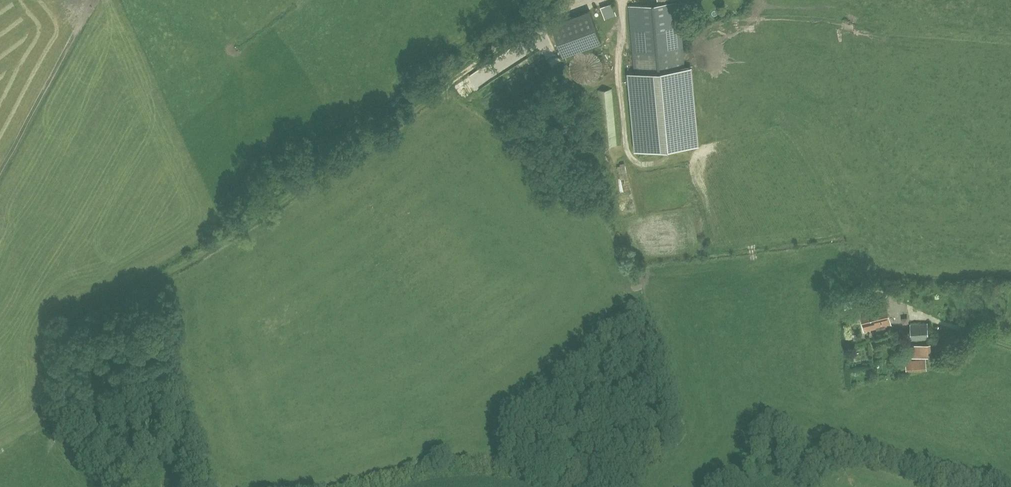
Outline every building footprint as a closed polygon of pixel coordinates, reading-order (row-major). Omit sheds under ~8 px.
[(695,67),(685,68),(679,1),(630,5),(635,72),(629,73),(636,152),(701,146),(695,67)] [(612,3),(600,7),(605,20),(617,15),(612,3)] [(602,42),(590,12),(553,26),(564,57),(602,42)] [(590,51),(586,50),(582,51),(578,53),(575,56),(572,59),(571,63),(570,68),(571,72),(573,76),(576,79),(579,82),(583,83),(587,83),(592,83),(596,81),(599,78),(601,75),(603,71),(603,66),(603,62),(601,58),(598,55),(594,52),(590,51)] [(617,129),(603,130),(604,141),(618,140),(617,129)] [(877,330),(885,327),(885,326),(891,324),(885,299),(859,306),(865,330),(876,327),(877,330)] [(910,323),(911,341),(929,340),(927,323),(910,323)] [(931,343),(909,346),(910,358),(931,356),(931,343)] [(926,358),(905,360),(906,372),(927,370),(926,358)]
